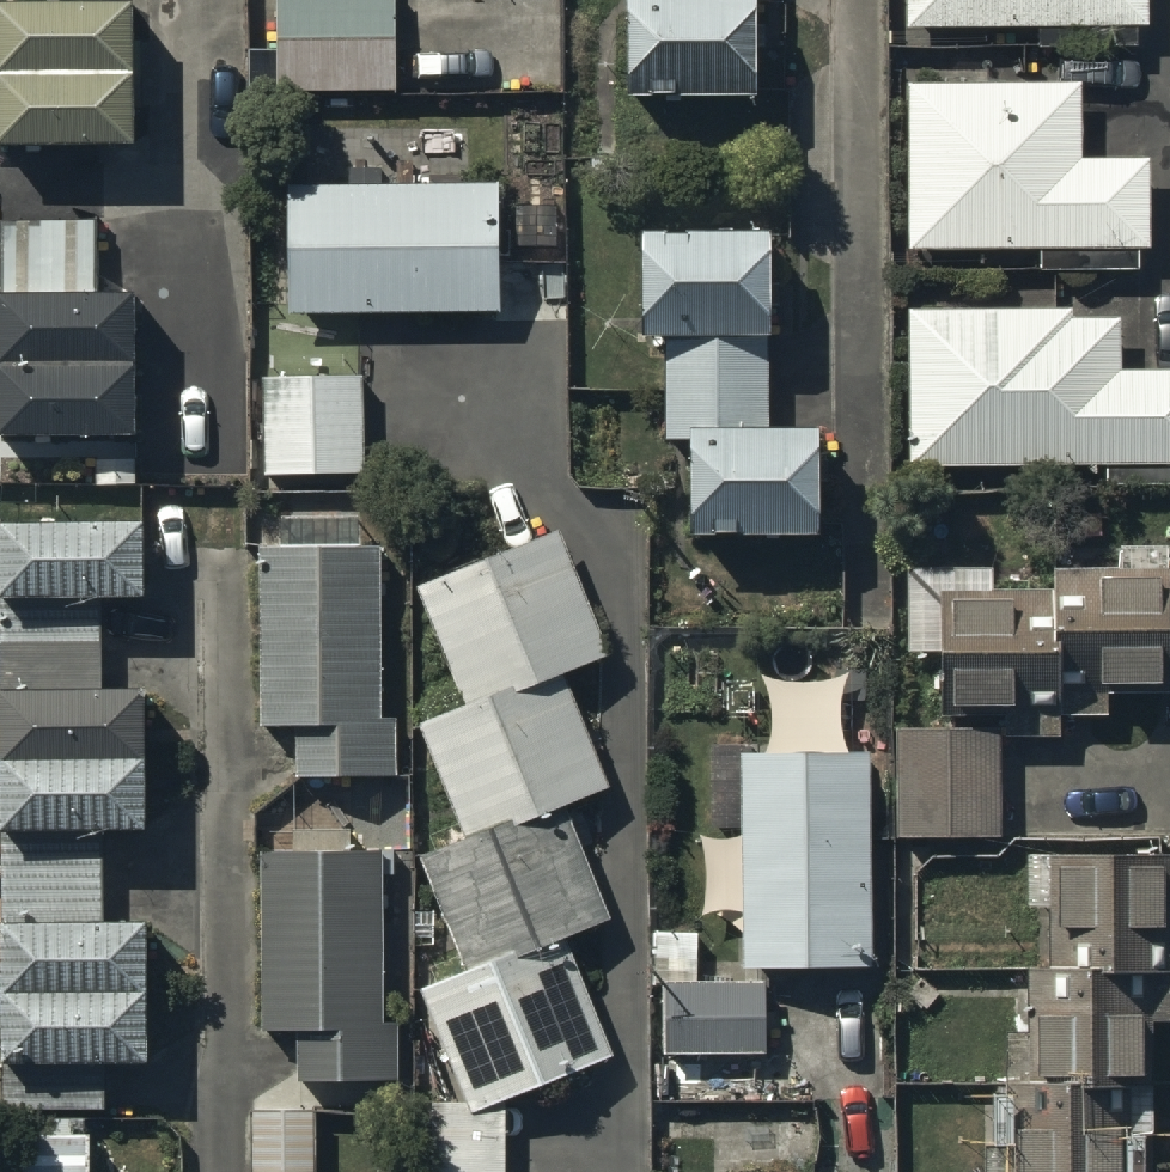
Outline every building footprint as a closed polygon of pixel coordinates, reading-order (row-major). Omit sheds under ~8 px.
[(398,0),(278,0),(277,97),(397,98),(398,0)] [(773,0),(669,0),(669,5),(634,5),(634,110),(760,110),(761,10),(773,10),(773,0)] [(909,37),(1150,37),(1150,0),(909,0),(909,37)] [(137,162),(136,19),(0,20),(1,163),(137,162)] [(1081,167),(1081,89),(910,89),(910,255),(1152,255),(1152,167),(1081,167)] [(497,304),(495,179),(288,180),(289,307),(497,304)] [(138,308),(98,308),(98,226),(0,226),(0,264),(6,264),(6,303),(2,303),(2,449),(138,449),(138,308)] [(773,445),(769,248),(646,249),(646,350),(667,350),(668,448),(695,448),(695,551),(824,550),(823,445),(773,445)] [(1120,376),(1119,325),(1074,326),(1074,316),(912,320),(915,477),(1169,472),(1169,375),(1120,376)] [(365,481),(365,387),(265,387),(265,481),(365,481)] [(110,1078),(149,1079),(151,932),(105,932),(106,846),(151,846),(152,701),(108,700),(108,616),(146,617),(147,536),(4,535),(3,542),(0,542),(0,648),(3,648),(6,1073),(6,1114),(109,1115),(110,1078)] [(506,1110),(615,1065),(566,950),(610,925),(564,820),(612,797),(566,685),(614,661),(559,538),(420,596),(468,716),(422,734),(469,848),(424,868),(469,979),(425,995),(469,1109),(434,1109),(434,1171),(507,1171),(506,1110)] [(383,725),(381,556),(263,557),(264,735),(298,734),(298,785),(398,785),(397,725),(383,725)] [(1057,574),(1057,596),(997,596),(997,578),(910,578),(910,659),(946,659),(946,732),(898,732),(898,844),(1006,844),(1006,748),(1059,748),(1059,728),(1111,728),(1111,703),(1169,703),(1169,574),(1057,574)] [(744,976),(875,971),(868,762),(757,766),(757,749),(711,750),(715,838),(739,838),(744,976)] [(382,1029),(381,860),(266,861),(267,1042),(301,1041),(302,1087),(402,1087),(401,1028),(382,1029)] [(1133,1138),(1152,1138),(1154,1026),(1169,1026),(1169,865),(1032,862),(1031,916),(1052,917),(1051,970),(1031,969),(1029,1044),(1012,1043),(1010,1159),(1018,1159),(1018,1171),(1132,1171),(1133,1138)] [(767,1064),(765,988),(667,991),(669,1067),(767,1064)] [(315,1118),(255,1119),(255,1171),(315,1171),(315,1118)] [(93,1145),(25,1146),(26,1171),(93,1171),(93,1145)]
